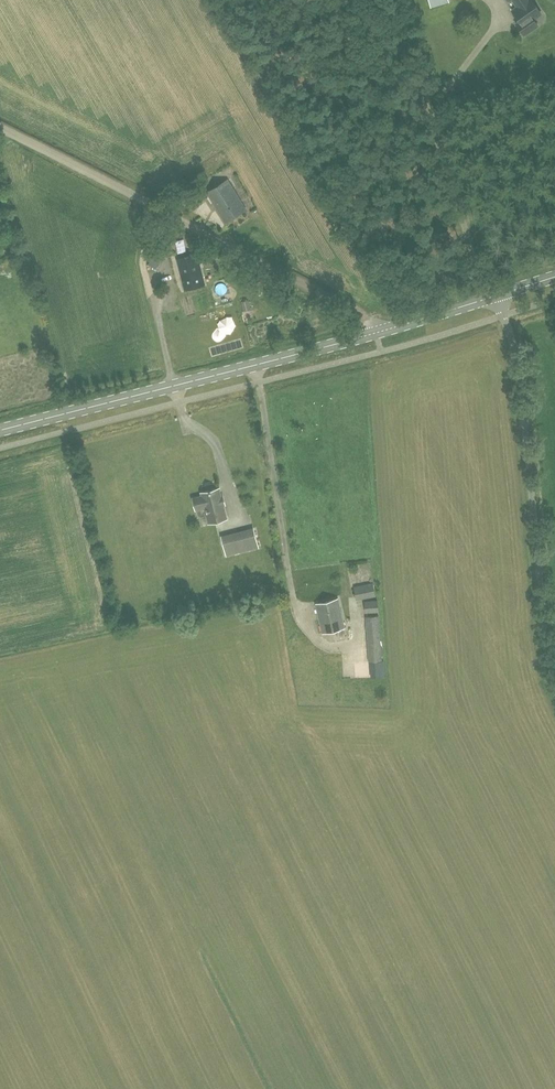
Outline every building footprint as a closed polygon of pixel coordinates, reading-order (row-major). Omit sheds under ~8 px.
[(518,6),(512,10),(520,21),(516,24),(524,35),(538,25),(533,19),(541,13),(532,0),(513,0),(518,6)] [(208,192),(226,222),(247,210),(228,179),(208,192)] [(166,194),(174,205),(180,200),(172,190),(166,194)] [(166,231),(157,247),(154,253),(151,257),(160,262),(162,257),(163,257),(165,251),(174,235),(166,231)] [(198,254),(178,259),(185,289),(205,284),(198,254)] [(240,288),(245,283),(238,277),(233,282),(240,288)] [(205,506),(207,515),(209,522),(226,518),(222,503),(221,498),(219,488),(202,493),(202,496),(193,498),(196,509),(205,506)] [(247,549),(258,547),(254,532),(243,534),(247,549)] [(234,537),(222,540),(226,555),(237,552),(234,537)] [(355,587),(357,599),(376,596),(374,584),(355,587)] [(317,604),(323,633),(345,628),(339,599),(317,604)] [(379,612),(378,600),(365,601),(366,613),(379,612)] [(383,669),(383,661),(379,616),(366,617),(369,662),(371,661),(372,670),(383,669)]
